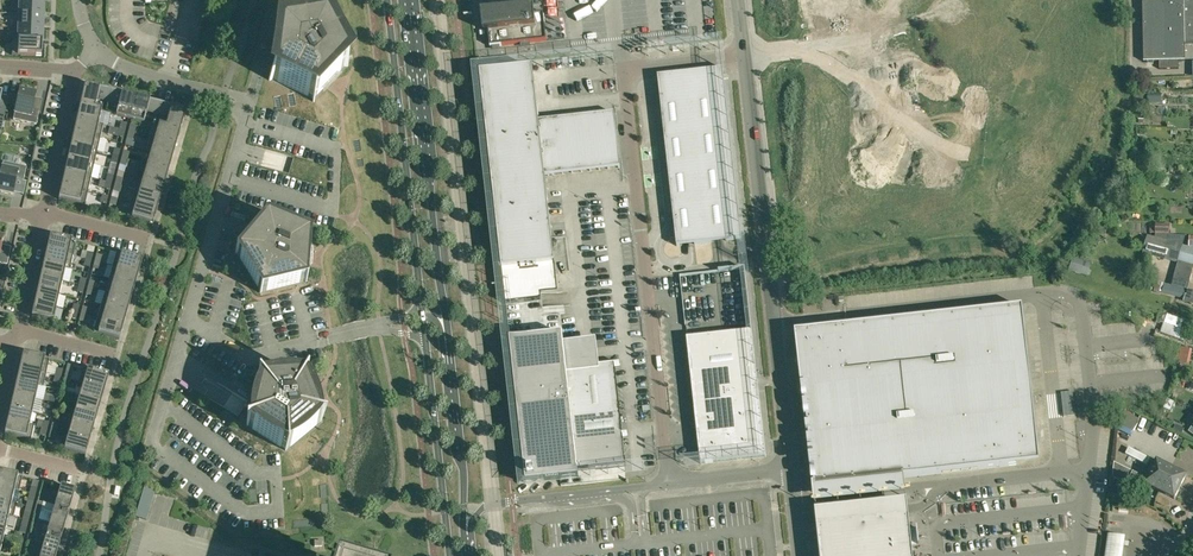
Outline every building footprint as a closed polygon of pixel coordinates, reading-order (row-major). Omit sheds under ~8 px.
[(1185,61),(1185,43),(1192,43),(1192,0),(1169,0),(1144,2),(1144,61),(1185,61)] [(20,1),(19,13),(19,14),(43,15),(43,1),(20,1)] [(483,32),(488,31),(490,47),(493,46),(494,49),(499,48),(499,46),(522,43),(522,46),(529,45),(529,42),(547,40),(544,13),(535,14),(534,5),(496,9),(481,11),(483,32)] [(42,29),(43,15),(19,14),(19,13),(16,13),(16,28),(18,28),(42,29)] [(334,77),(341,70),(340,69),(344,66),(348,66),(348,65),(344,65),(342,60),(326,30),(323,26),(325,22),(324,22),(322,25),(317,26),(284,32),(279,33),(276,30),(275,31),(278,34),(278,39),(277,39),(276,51),(274,60),(273,73),(272,78),(269,80),(269,81),(273,79),(277,81),(278,81),(308,96),(312,98),(313,102),(314,102),(313,97),(317,94),(324,87),(329,82),(334,77)] [(18,41),(42,42),(42,29),(18,28),(18,41)] [(18,41),(12,40),(12,55),(41,56),(42,42),(18,41)] [(480,74),(506,305),(542,301),(542,298),(541,292),(541,287),(557,285),(545,176),(620,167),(614,113),(539,121),(533,68),(480,74)] [(721,241),(740,239),(742,239),(723,69),(658,76),(677,246),(687,245),(721,241)] [(85,85),(80,106),(101,111),(101,110),(95,109),(97,99),(108,101),(110,91),(85,85)] [(6,105),(16,107),(13,119),(36,125),(39,111),(32,109),(35,98),(36,94),(20,90),(18,95),(9,93),(8,98),(6,105)] [(122,94),(110,91),(108,101),(119,104),(116,115),(130,119),(135,98),(122,94)] [(1161,94),(1147,94),(1147,103),(1161,103),(1161,94)] [(135,98),(130,119),(144,123),(147,111),(157,114),(160,104),(149,101),(135,98)] [(165,128),(180,132),(186,112),(160,104),(157,114),(168,117),(165,128)] [(77,120),(103,126),(103,125),(98,124),(101,111),(80,106),(77,120)] [(77,120),(74,133),(100,139),(103,126),(77,120)] [(150,138),(176,145),(180,132),(165,128),(158,126),(155,139),(150,137),(150,138)] [(71,146),(97,152),(100,139),(74,133),(71,146)] [(176,145),(150,138),(146,151),(172,158),(176,145)] [(71,146),(68,159),(94,165),(97,152),(71,146)] [(168,171),(172,158),(146,151),(151,153),(147,165),(143,163),(142,164),(168,171)] [(1151,152),(1136,151),(1135,163),(1150,164),(1151,152)] [(65,172),(91,178),(94,165),(68,159),(65,172)] [(0,175),(0,192),(13,195),(16,180),(23,181),(26,167),(3,162),(0,175)] [(139,177),(164,184),(168,171),(142,164),(139,177)] [(62,186),(88,192),(91,178),(65,172),(62,186)] [(164,184),(139,177),(135,190),(161,197),(164,184)] [(62,186),(58,199),(85,205),(88,192),(62,186)] [(131,203),(157,210),(161,197),(135,190),(131,203)] [(131,203),(127,216),(153,224),(157,210),(131,203)] [(307,258),(307,250),(308,241),(308,236),(310,235),(310,234),(307,235),(303,233),(272,220),(271,220),(267,218),(266,216),(265,216),(266,219),(262,222),(240,248),(241,248),(237,252),(235,252),(235,253),(237,253),(240,258),(257,287),(258,286),(260,291),(259,293),(260,293),(261,291),(266,290),(299,282),(304,281),(306,282),(307,281),(305,280),(305,275),(306,266),(307,258)] [(1155,237),(1160,239),(1179,244),(1182,245),(1186,235),(1178,235),(1169,234),(1169,223),(1155,223),(1155,224),(1150,224),(1150,233),(1155,233),(1155,234),(1155,237)] [(1143,252),(1155,255),(1175,260),(1179,244),(1160,239),(1155,237),(1147,235),(1143,252)] [(73,256),(76,242),(50,236),(47,250),(73,256)] [(0,237),(0,263),(6,264),(10,248),(2,246),(4,237),(0,237)] [(1190,264),(1192,265),(1192,250),(1183,247),(1179,261),(1190,264)] [(71,264),(73,256),(47,250),(44,263),(70,269),(74,270),(76,265),(71,264)] [(80,258),(85,259),(91,260),(93,253),(82,251),(80,258)] [(117,253),(113,266),(138,274),(142,260),(117,253)] [(1073,257),(1069,272),(1087,277),(1092,262),(1073,257)] [(1179,261),(1178,261),(1176,269),(1192,273),(1192,270),(1192,265),(1190,264),(1179,261)] [(70,270),(70,269),(44,263),(41,276),(62,281),(65,269),(70,270)] [(134,287),(138,274),(113,266),(109,279),(134,287)] [(1174,277),(1190,281),(1192,273),(1176,269),(1174,277)] [(38,290),(59,295),(62,281),(41,276),(38,290)] [(134,287),(109,279),(105,292),(131,300),(134,287)] [(1174,286),(1156,281),(1154,291),(1159,293),(1159,292),(1172,295),(1185,299),(1184,301),(1192,304),(1192,291),(1174,286)] [(56,308),(59,295),(38,290),(35,303),(56,308)] [(127,313),(131,300),(105,292),(101,305),(127,313)] [(563,334),(560,313),(544,315),(543,304),(542,301),(506,305),(526,483),(579,477),(578,471),(626,466),(615,364),(567,369),(563,334)] [(53,322),(56,308),(35,303),(31,317),(53,322)] [(123,326),(127,313),(101,305),(97,318),(123,326)] [(1027,398),(1032,397),(1022,307),(840,327),(843,351),(798,356),(813,488),(904,477),(1016,465),(1015,457),(1034,455),(1027,398)] [(1167,315),(1164,324),(1180,329),(1183,321),(1167,315)] [(123,326),(97,318),(93,332),(119,339),(123,326)] [(1188,332),(1180,329),(1164,324),(1163,323),(1160,333),(1185,342),(1188,332)] [(795,332),(798,356),(843,351),(840,327),(795,332)] [(752,331),(687,338),(701,464),(766,456),(752,331)] [(1180,348),(1177,363),(1189,366),(1192,350),(1180,348)] [(23,354),(20,367),(46,373),(49,360),(23,354)] [(46,373),(20,367),(17,381),(43,387),(46,373)] [(108,376),(83,369),(79,382),(104,390),(108,376)] [(290,446),(312,428),(316,424),(320,421),(321,421),(321,420),(320,420),(319,415),(312,398),(309,392),(306,384),(304,379),(305,378),(304,377),(303,379),(298,379),(264,381),(259,381),(258,380),(258,381),(258,382),(257,387),(250,412),(249,420),(247,425),(246,425),(247,426),(248,426),(252,428),(252,429),(257,432),(280,447),(280,446),(285,449),(285,450),(286,450),(286,449),(290,446)] [(17,381),(14,394),(35,399),(42,400),(43,401),(43,400),(45,393),(46,387),(43,387),(17,381)] [(101,403),(104,390),(79,382),(79,383),(83,384),(80,396),(101,403)] [(43,400),(48,402),(54,403),(56,396),(45,393),(43,400)] [(14,394),(11,407),(32,412),(39,414),(42,400),(35,399),(14,394)] [(97,416),(101,403),(80,396),(76,409),(97,416)] [(1015,457),(1016,465),(1040,462),(1032,397),(1027,398),(1034,455),(1015,457)] [(11,407),(8,420),(34,426),(29,425),(32,412),(11,407)] [(76,409),(72,422),(93,429),(97,416),(76,409)] [(4,434),(31,440),(34,426),(8,420),(4,434)] [(41,428),(47,429),(49,423),(38,420),(36,427),(41,428)] [(89,442),(93,429),(72,422),(68,435),(64,434),(89,442)] [(1176,425),(1173,430),(1182,434),(1184,428),(1176,425)] [(60,448),(85,455),(89,442),(64,434),(60,448)] [(1145,477),(1133,471),(1125,468),(1119,480),(1127,485),(1129,482),(1143,489),(1145,485),(1174,499),(1186,475),(1156,461),(1153,467),(1151,465),(1145,477)] [(19,491),(22,477),(0,472),(0,486),(19,491)] [(813,496),(814,504),(817,503),(836,501),(906,494),(905,486),(904,477),(813,488),(813,496)] [(0,486),(0,500),(16,504),(16,503),(11,502),(14,490),(19,491),(0,486)] [(75,491),(60,487),(53,513),(61,515),(62,510),(69,512),(75,491)] [(155,490),(144,487),(135,517),(146,520),(155,490)] [(29,493),(28,500),(26,507),(32,508),(35,495),(29,493)] [(0,500),(0,514),(13,517),(16,504),(0,500)] [(816,519),(817,528),(909,517),(908,508),(907,501),(837,509),(818,511),(815,511),(816,519)] [(818,511),(837,509),(836,501),(817,503),(818,511)] [(26,507),(23,520),(28,521),(32,508),(26,507)] [(45,539),(53,541),(55,536),(61,538),(67,517),(61,515),(53,513),(45,539)] [(5,529),(8,517),(13,518),(13,517),(0,514),(0,528),(5,529)] [(912,547),(920,546),(918,529),(910,530),(909,517),(817,528),(820,555),(913,555),(912,547)] [(1109,537),(1108,546),(1107,553),(1107,555),(1121,555),(1122,548),(1123,539),(1109,537)] [(53,541),(45,539),(40,555),(56,555),(60,543),(53,541)]
